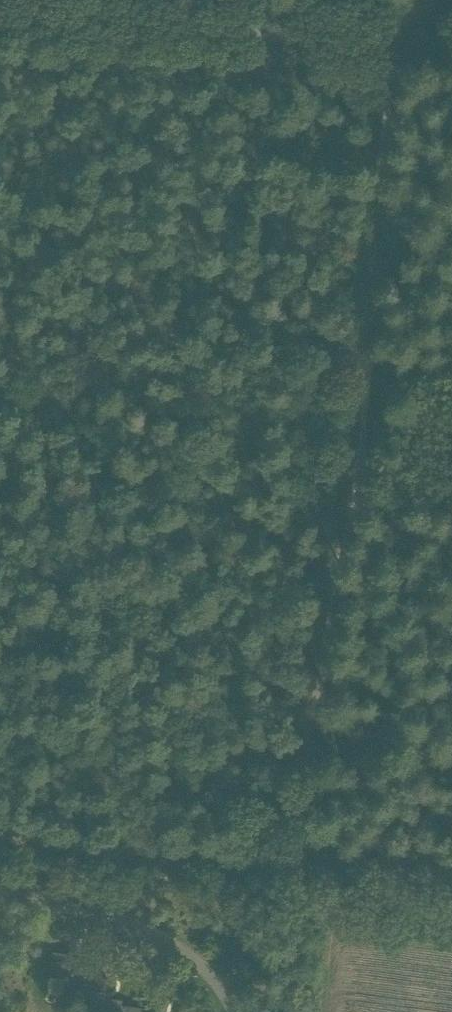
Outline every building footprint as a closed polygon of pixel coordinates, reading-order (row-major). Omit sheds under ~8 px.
[(62,996),(90,1000),(91,992),(106,994),(108,980),(102,979),(103,971),(84,968),(84,963),(67,960),(68,955),(53,953),(50,973),(49,978),(64,981),(62,996)] [(142,1010),(122,1007),(123,1002),(105,999),(106,994),(91,992),(90,1000),(88,1011),(141,1011),(142,1010)]
